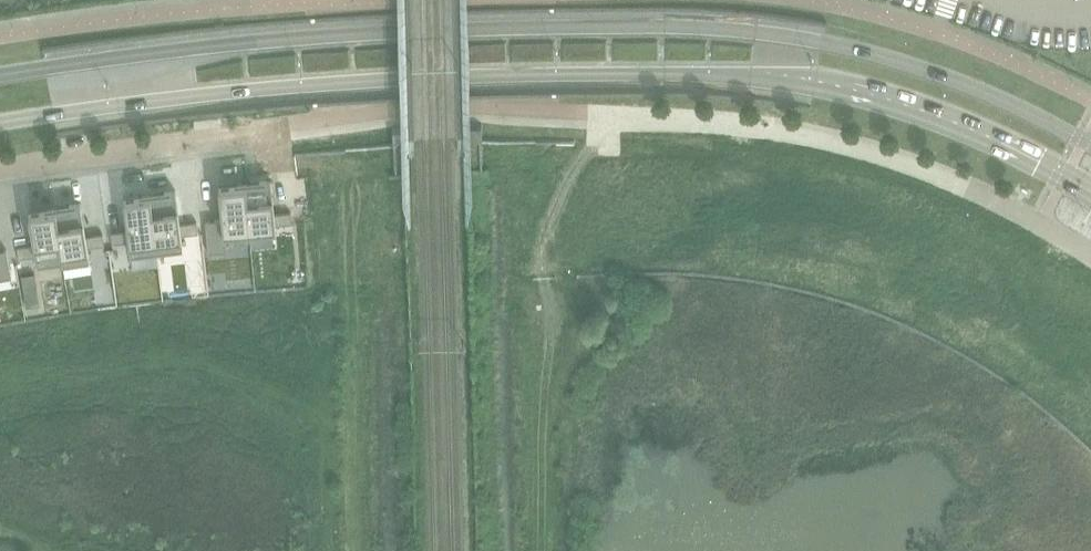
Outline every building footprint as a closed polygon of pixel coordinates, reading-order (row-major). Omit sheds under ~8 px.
[(271,181),(245,183),(250,234),(276,232),(275,225),(292,223),(291,212),(274,214),(271,181)] [(222,219),(206,221),(209,253),(227,251),(225,236),(250,234),(245,183),(219,186),(222,219)] [(176,191),(150,194),(157,250),(183,246),(182,235),(198,233),(197,221),(180,223),(176,191)] [(128,230),(111,232),(112,243),(129,241),(131,253),(157,250),(150,194),(124,197),(128,230)] [(81,203),(55,207),(64,263),(90,259),(88,247),(105,244),(103,233),(86,236),(81,203)] [(34,244),(17,247),(19,258),(36,255),(38,267),(64,263),(55,207),(29,212),(34,244)] [(12,277),(7,249),(0,251),(0,279),(12,277)]
